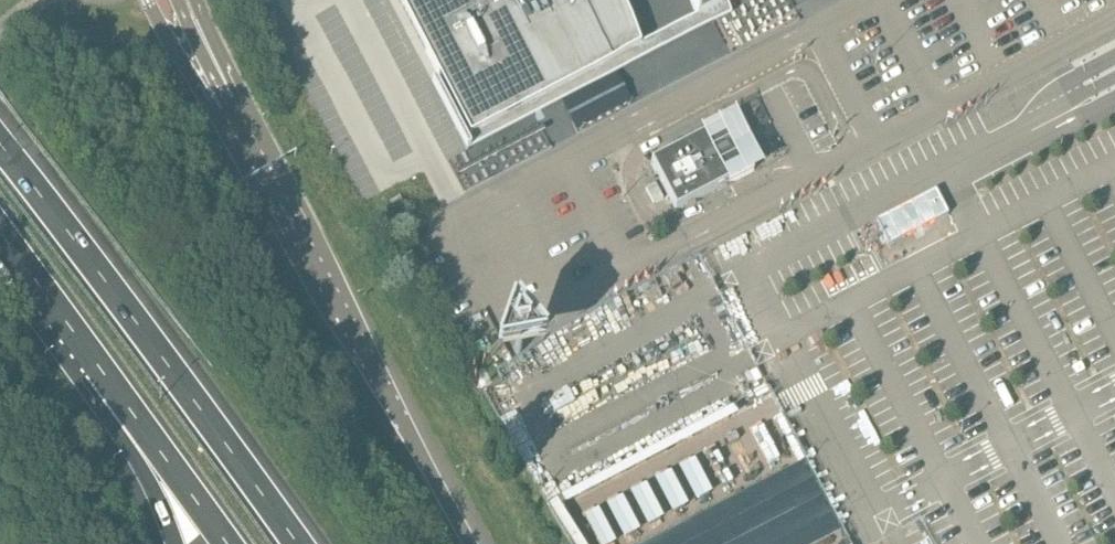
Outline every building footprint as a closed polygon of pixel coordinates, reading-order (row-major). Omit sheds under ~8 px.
[(471,138),(642,50),(616,0),(399,0),(471,138)] [(698,20),(704,17),(713,12),(737,0),(687,0),(698,20)] [(651,164),(676,212),(754,171),(729,124),(651,164)]
